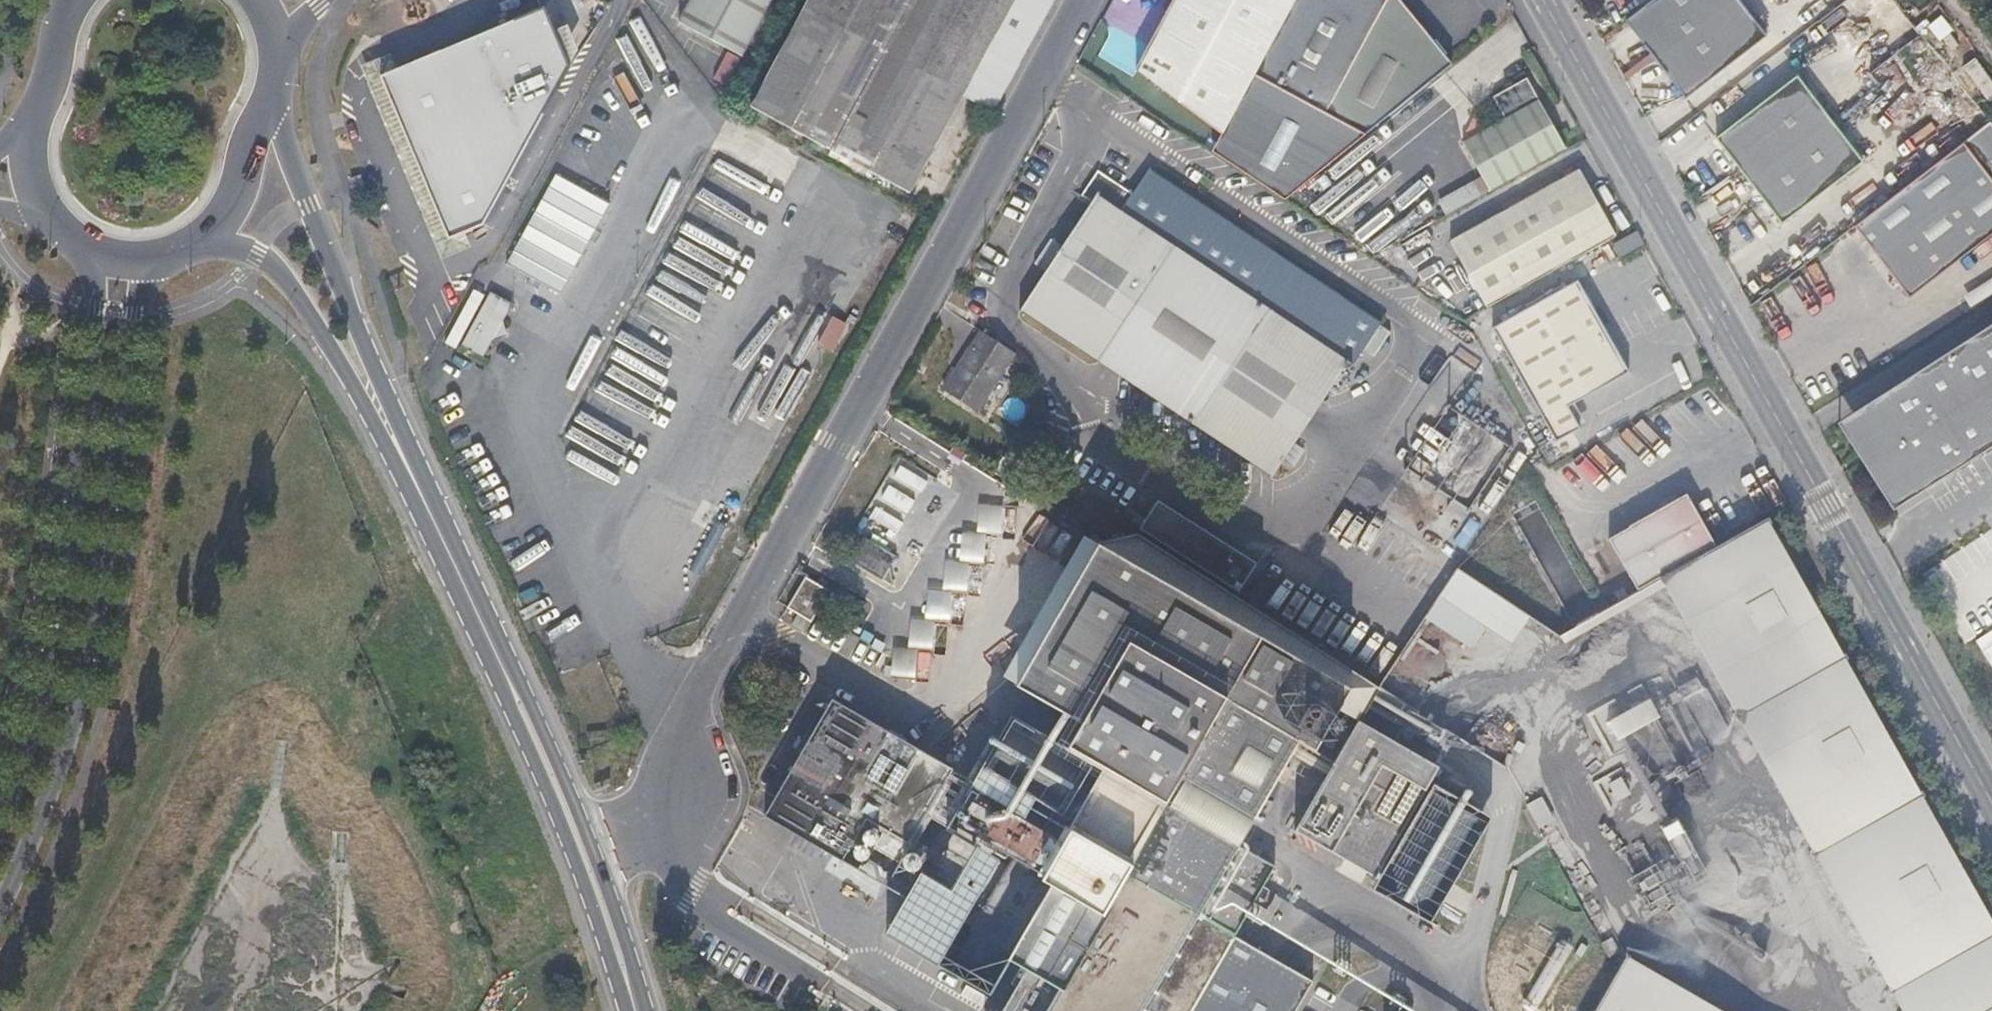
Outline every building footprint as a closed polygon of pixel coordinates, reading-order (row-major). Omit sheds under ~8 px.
[(776,0),(694,0),(680,25),(744,60),(776,0)] [(751,111),(911,196),(963,97),(991,112),(1054,0),(811,0),(751,111)] [(1136,67),(1217,129),(1290,0),(1173,0),(1136,67)] [(1217,129),(1208,147),(1290,194),(1365,135),(1324,113),(1387,0),(1290,0),(1217,129)] [(1398,0),(1387,0),(1324,113),(1365,135),(1452,67),(1398,0)] [(1624,22),(1683,100),(1764,38),(1736,0),(1654,0),(1624,22)] [(1831,10),(1843,31),(1891,4),(1889,0),(1848,0),(1831,10)] [(546,7),(400,70),(468,233),(486,227),(572,68),(562,46),(546,7)] [(397,63),(393,53),(360,67),(369,90),(441,262),(474,248),(468,233),(400,70),(397,63)] [(1794,77),(1712,139),(1777,225),(1859,163),(1794,77)] [(1491,99),(1504,120),(1461,144),(1488,193),(1565,151),(1526,81),(1491,99)] [(1854,226),(1907,298),(1991,234),(1991,181),(1963,143),(1854,226)] [(1151,157),(1143,169),(1134,181),(1100,159),(1085,182),(1095,189),(1025,296),(1275,465),(1351,352),(1354,354),(1382,312),(1151,157)] [(1450,245),(1486,310),(1611,240),(1616,237),(1580,172),(1450,245)] [(368,195),(362,177),(351,182),(358,198),(368,195)] [(1476,181),(1440,199),(1447,213),(1483,195),(1476,181)] [(1643,245),(1637,233),(1615,245),(1622,257),(1643,245)] [(1579,282),(1492,329),(1556,443),(1582,430),(1569,408),(1631,374),(1579,282)] [(484,358),(512,303),(475,285),(448,340),(484,358)] [(833,315),(819,344),(834,351),(848,322),(833,315)] [(1889,391),(1894,400),(1853,427),(1869,451),(1873,449),(1886,467),(1887,474),(1888,479),(1891,486),(1893,490),(1897,497),(1939,470),(1944,478),(1991,447),(1991,325),(1889,391)] [(944,384),(961,395),(978,406),(1016,350),(982,326),(944,384)] [(1432,384),(1453,397),(1470,370),(1449,357),(1432,384)] [(1894,400),(1889,391),(1839,423),(1894,510),(1944,478),(1939,470),(1897,497),(1893,490),(1891,486),(1888,479),(1887,474),(1886,467),(1873,449),(1869,451),(1853,427),(1894,400)] [(1406,477),(1480,508),(1510,437),(1418,398),(1399,443),(1417,450),(1406,477)] [(941,504),(951,488),(900,459),(859,531),(892,549),(914,511),(925,517),(935,501),(941,504)] [(1391,488),(1385,500),(1414,516),(1421,504),(1391,488)] [(894,649),(893,680),(938,683),(939,655),(954,656),(957,626),(973,627),(975,596),(990,597),(992,567),(1006,568),(1009,538),(1023,539),(1026,510),(981,506),(979,535),(965,534),(963,564),(948,563),(946,593),(932,592),(930,621),(914,620),(912,650),(894,649)] [(1661,581),(1901,1010),(1991,1010),(1991,927),(1921,796),(1922,795),(1921,793),(1920,794),(1844,660),(1846,658),(1845,656),(1843,657),(1769,524),(1771,523),(1769,520),(1661,581)] [(867,540),(852,565),(884,585),(886,583),(897,590),(894,569),(900,560),(867,540)] [(1975,630),(1991,621),(1991,542),(1943,567),(1975,630)] [(1456,570),(1420,635),(1346,636),(1341,645),(1355,645),(1355,663),(1395,685),(1445,685),(1461,656),(1461,648),(1486,648),(1492,636),(1573,635),(1456,570)] [(806,620),(815,605),(823,589),(799,575),(782,606),(806,620)] [(840,864),(864,822),(882,832),(907,847),(949,773),(828,704),(761,819),(840,864)] [(1011,858),(1037,872),(1097,767),(1008,716),(948,821),(975,837),(1011,858)] [(993,949),(1002,954),(1009,958),(1059,987),(1045,1010),(1292,1010),(1311,978),(1234,935),(1274,870),(1292,840),(1254,818),(1237,848),(1097,767),(1037,872),(993,949)] [(1540,829),(1556,821),(1544,796),(1528,804),(1540,829)] [(864,822),(840,864),(858,874),(882,832),(864,822)] [(975,837),(957,870),(993,890),(1011,858),(975,837)] [(957,870),(958,866),(958,864),(956,860),(954,857),(952,856),(948,855),(946,855),(942,856),(939,859),(937,861),(936,865),(936,867),(937,871),(939,873),(940,874),(944,876),(948,877),(951,876),(952,876),(953,875),(955,874),(956,872),(957,870)] [(1670,857),(1630,881),(1650,914),(1698,886),(1693,878),(1685,882),(1670,857)] [(986,980),(1002,954),(993,949),(1037,872),(1011,858),(993,890),(988,898),(953,960),(986,980)] [(988,898),(993,890),(957,870),(956,872),(955,874),(953,875),(952,876),(951,876),(988,898)] [(1009,958),(1002,954),(986,980),(953,960),(988,898),(951,876),(946,887),(919,872),(884,933),(988,992),(1009,958)] [(1593,901),(1582,907),(1589,921),(1600,914),(1593,901)] [(1594,1010),(1721,1010),(1626,956),(1616,974),(1594,1010)]
